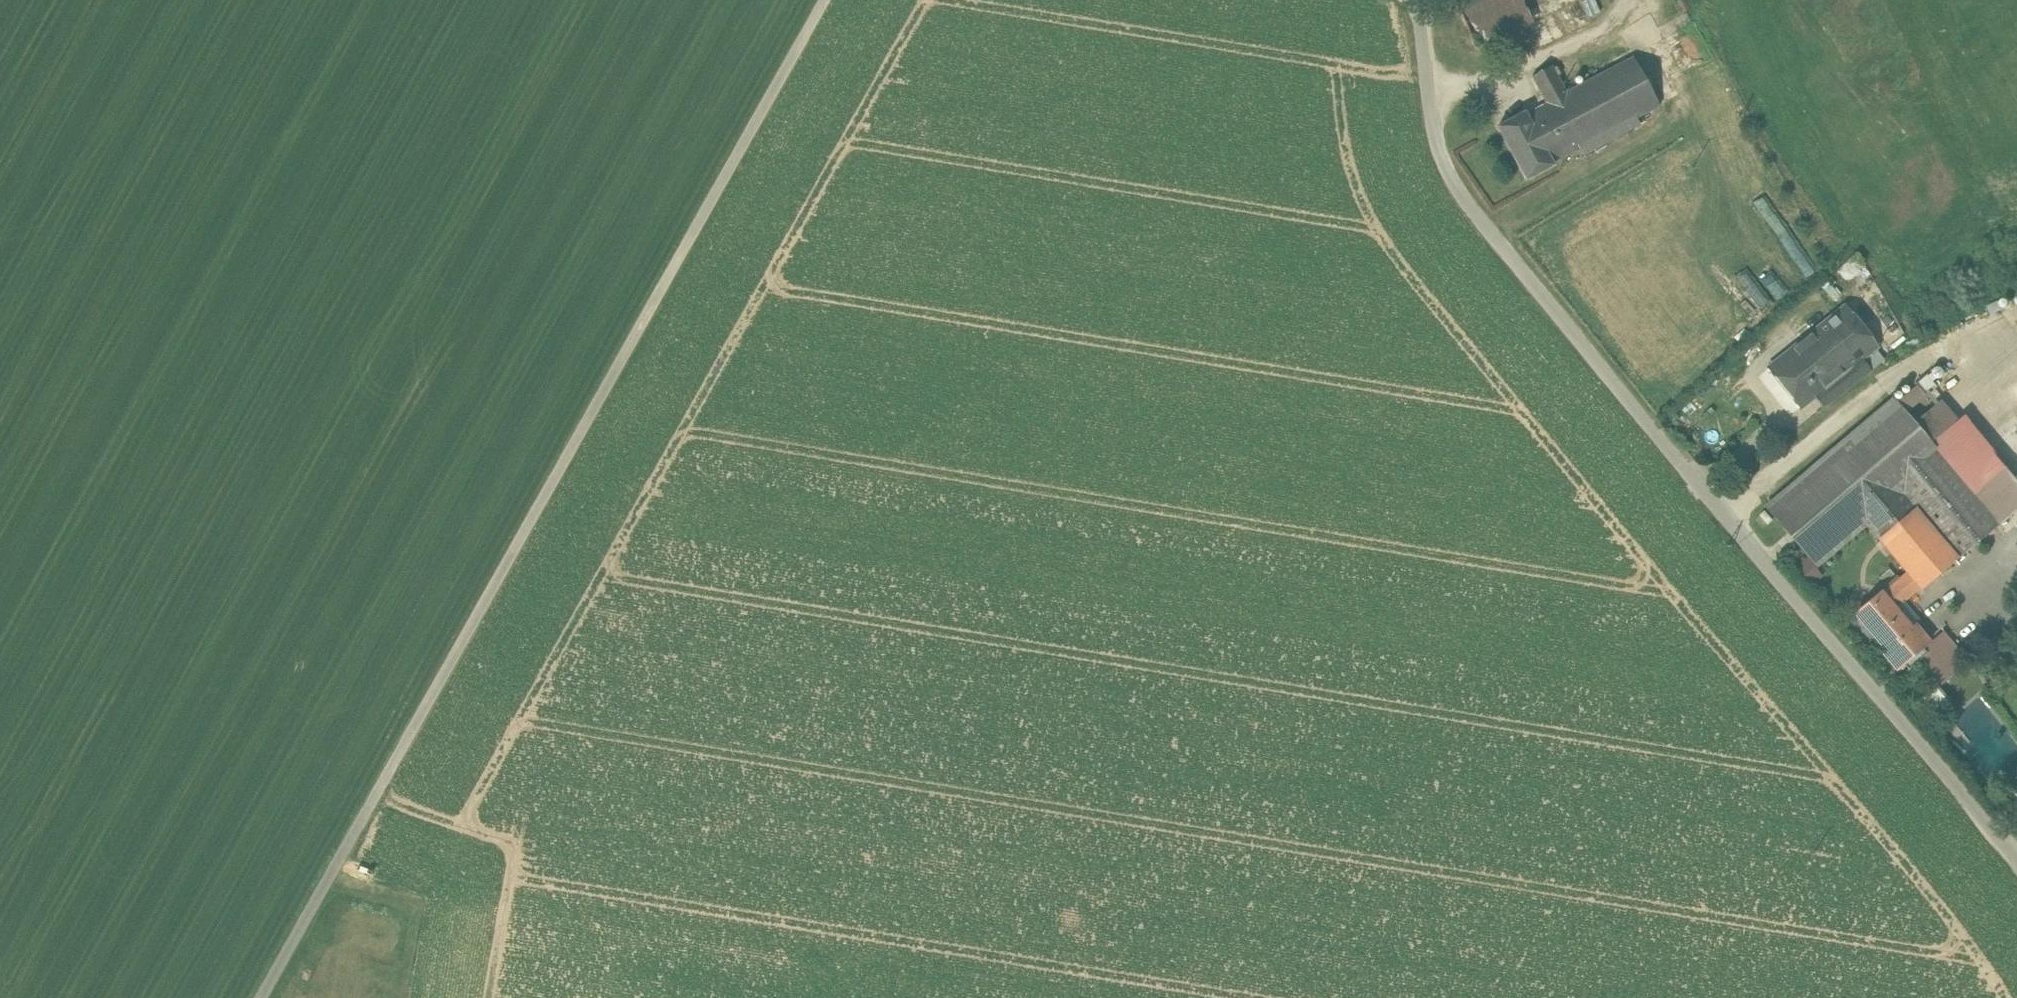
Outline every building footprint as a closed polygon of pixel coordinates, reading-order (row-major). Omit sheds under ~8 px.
[(1476,47),(1531,23),(1582,0),(1455,0),(1476,47)] [(1634,56),(1567,92),(1558,76),(1539,87),(1547,102),(1527,113),(1553,162),(1582,147),(1585,152),(1637,124),(1635,119),(1660,105),(1634,56)] [(1552,65),(1532,75),(1539,87),(1558,76),(1552,65)] [(1553,162),(1527,113),(1526,111),(1498,126),(1526,179),(1554,164),(1553,162)] [(1847,305),(1768,368),(1799,407),(1814,395),(1815,395),(1852,367),(1863,359),(1880,346),(1847,305)] [(1863,359),(1852,367),(1861,378),(1872,369),(1863,359)] [(1815,395),(1814,395),(1824,407),(1861,378),(1852,367),(1815,395)] [(1956,417),(1930,386),(1903,409),(1915,423),(1929,440),(1956,417)] [(1894,398),(1783,492),(1804,517),(1915,423),(1903,409),(1894,398)] [(1962,413),(1956,417),(1929,440),(1956,472),(1999,522),(2016,507),(2016,478),(1962,413)] [(1804,517),(1788,531),(1817,566),(1867,523),(1880,537),(1915,508),(1956,472),(1929,440),(1915,423),(1804,517)] [(1999,522),(1956,472),(1915,508),(1957,558),(1999,522)] [(1804,517),(1783,492),(1766,506),(1788,531),(1804,517)] [(1957,558),(1915,508),(1880,537),(1908,571),(1921,586),(1922,588),(1957,558)] [(1886,648),(1911,627),(1896,608),(1921,586),(1908,571),(1882,592),(1881,591),(1855,612),(1886,648)] [(1911,627),(1886,648),(1883,651),(1898,669),(1929,642),(1914,624),(1911,627)] [(1950,638),(1931,654),(1948,673),(1967,657),(1950,638)] [(1976,750),(2007,727),(1985,699),(1955,722),(1976,750)]
